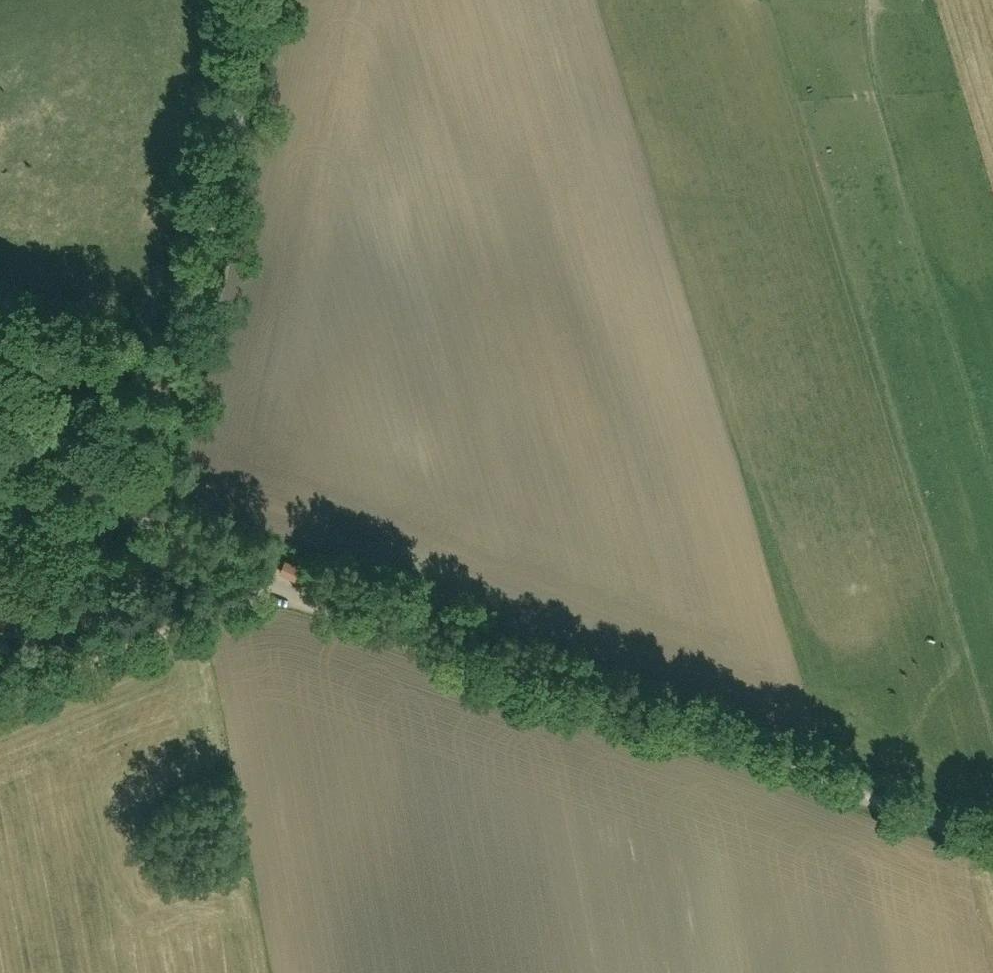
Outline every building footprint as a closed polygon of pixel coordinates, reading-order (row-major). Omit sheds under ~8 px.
[(285,564),(281,575),(297,581),(301,570),(285,564)]
